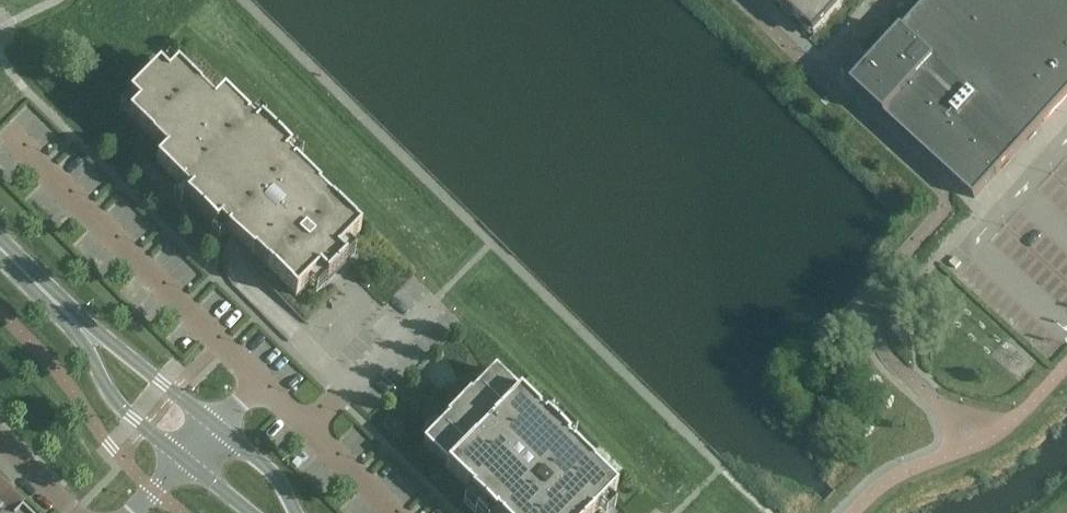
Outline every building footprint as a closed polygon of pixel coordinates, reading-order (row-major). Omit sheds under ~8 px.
[(785,8),(787,6),(797,15),(795,17),(804,26),(807,23),(816,32),(813,34),(815,35),(847,0),(776,0),(785,8)] [(851,86),(974,198),(1066,96),(1066,0),(930,0),(851,86)] [(231,236),(251,256),(253,258),(254,256),(296,297),(309,284),(319,274),(327,282),(330,279),(342,266),(346,263),(345,263),(338,255),(348,245),(361,232),(332,204),(319,191),(320,189),(287,157),(291,153),(261,123),(257,127),(224,95),(214,105),(200,91),(177,68),(168,78),(159,69),(130,99),(138,108),(129,117),(152,140),(166,154),(157,163),(182,189),(190,196),(186,200),(216,229),(220,225),(227,232),(231,236)] [(409,301),(420,285),(407,275),(395,291),(409,301)] [(265,300),(274,308),(267,316),(287,334),(300,319),(272,293),(265,300)] [(361,327),(347,340),(356,351),(371,339),(361,327)] [(610,497),(616,490),(593,467),(573,447),(572,447),(567,443),(544,420),(539,415),(539,414),(519,394),(519,395),(495,371),(486,380),(477,389),(470,396),(469,395),(458,406),(453,412),(446,419),(447,419),(441,426),(431,436),(423,444),(447,468),(446,468),(467,488),(467,487),(472,492),(493,512),(594,512),(610,497)] [(308,475),(320,485),(330,473),(318,463),(308,475)] [(0,493),(0,512),(4,512),(9,508),(0,500),(4,497),(0,493)]
